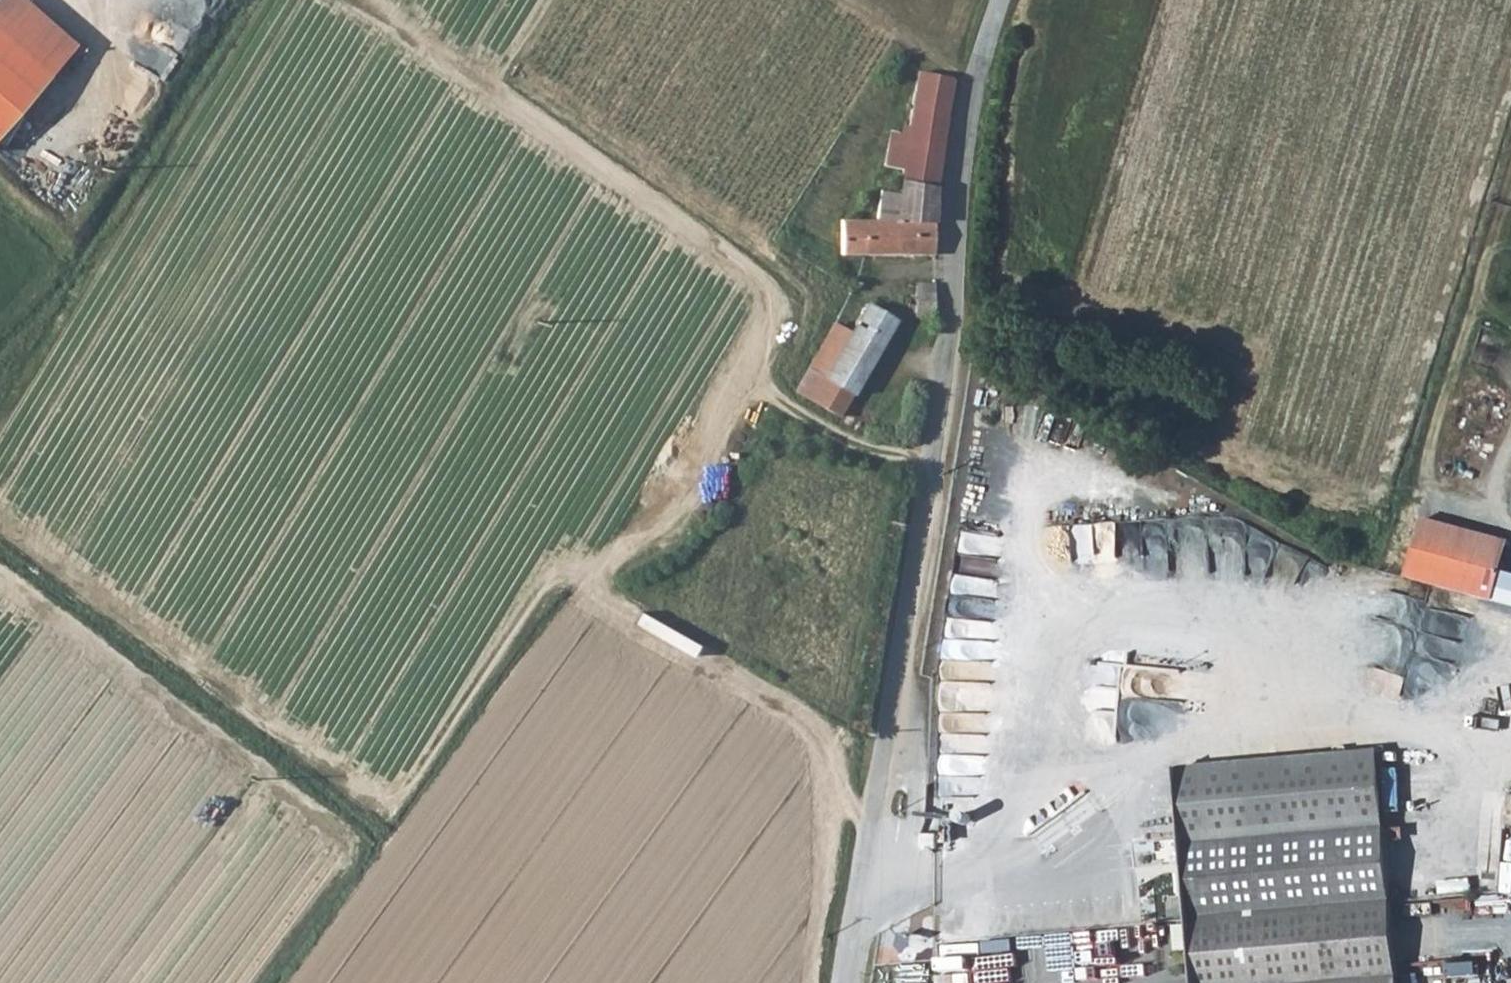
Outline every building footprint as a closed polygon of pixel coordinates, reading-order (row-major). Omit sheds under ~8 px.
[(51,78),(77,48),(24,0),(0,0),(0,32),(51,78)] [(51,78),(0,32),(0,134),(51,78)] [(916,75),(902,144),(940,153),(953,81),(916,75)] [(841,256),(863,256),(934,258),(937,171),(940,153),(902,144),(885,141),(881,165),(901,170),(898,193),(879,191),(874,221),(838,221),(841,256)] [(915,321),(931,320),(933,284),(915,283),(914,303),(907,303),(907,314),(915,315),(915,321)] [(823,379),(806,369),(793,392),(838,419),(894,326),(866,309),(847,339),(823,379)] [(847,339),(830,328),(806,369),(823,379),(847,339)] [(1408,581),(1496,607),(1510,556),(1510,548),(1425,523),(1408,581)] [(1384,840),(1378,766),(1179,780),(1185,855),(1384,840)] [(1384,840),(1185,855),(1196,982),(1396,982),(1384,840)]
